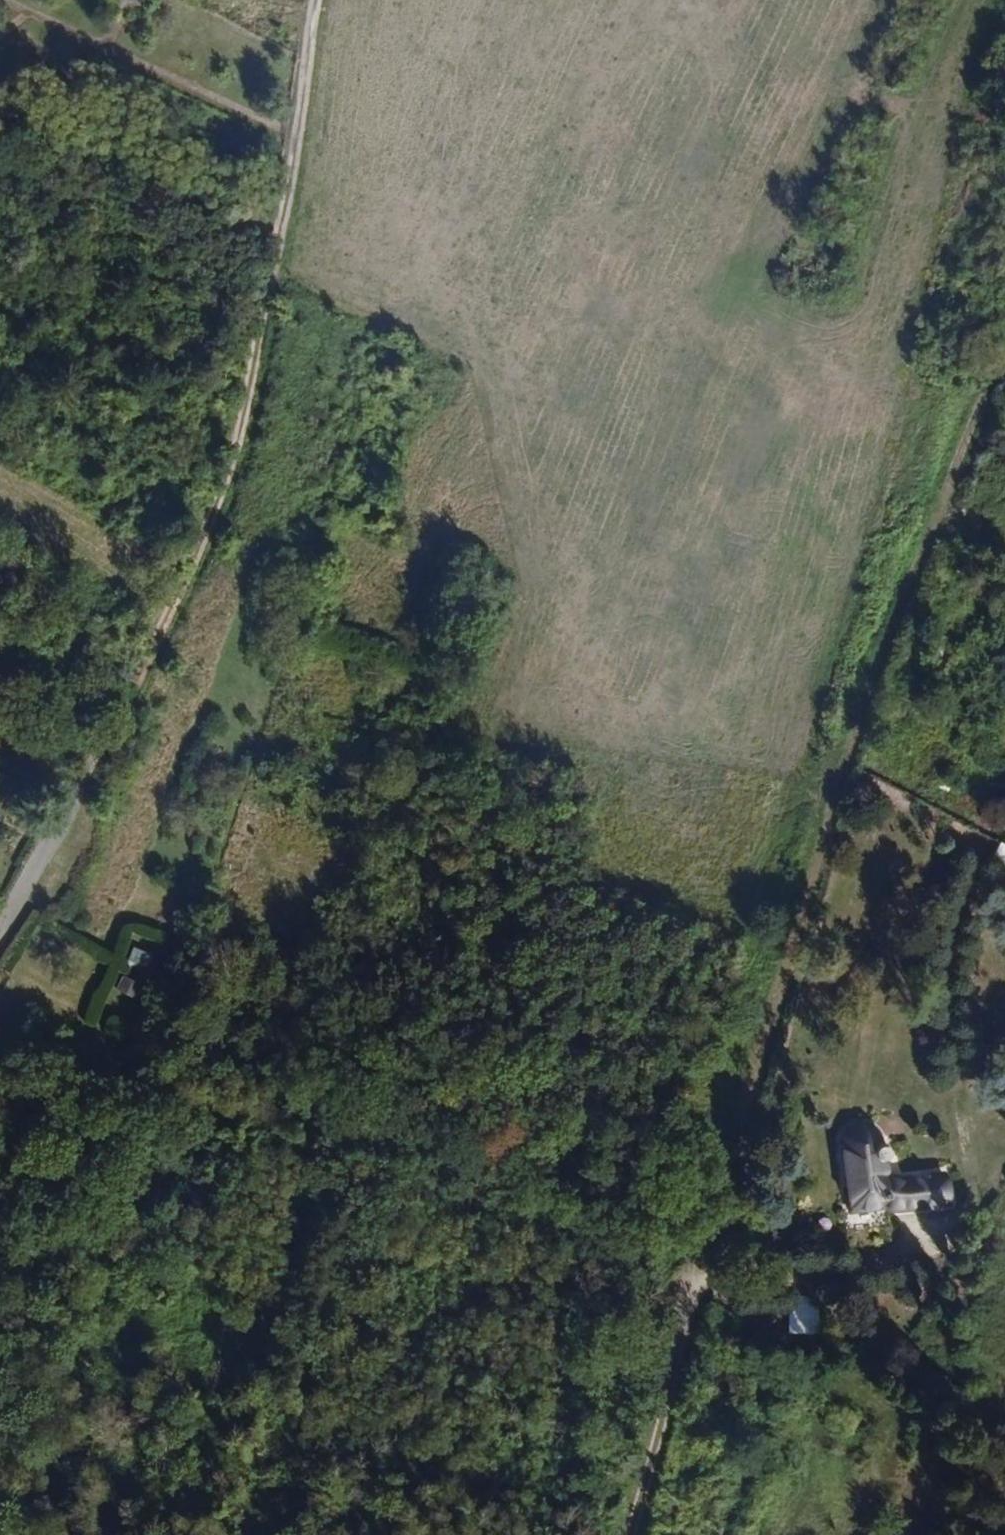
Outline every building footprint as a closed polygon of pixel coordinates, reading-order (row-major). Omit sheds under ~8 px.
[(477,597),(470,595),(466,610),(472,612),(477,597)] [(442,659),(449,662),(453,649),(446,646),(442,659)] [(453,649),(449,662),(458,665),(462,651),(453,649)] [(994,744),(1004,751),(1004,724),(994,744)] [(60,758),(62,754),(31,737),(28,742),(60,758)] [(337,797),(348,800),(352,789),(340,785),(337,797)] [(352,789),(348,800),(354,802),(357,791),(352,789)] [(999,843),(985,869),(1004,879),(1004,846),(999,843)] [(135,998),(140,985),(122,975),(116,989),(135,998)] [(138,1063),(141,1050),(130,1048),(128,1060),(138,1063)] [(842,1132),(837,1140),(846,1209),(881,1205),(886,1211),(894,1212),(947,1205),(943,1174),(898,1180),(881,1165),(892,1150),(882,1141),(877,1128),(866,1121),(859,1122),(848,1125),(842,1132)] [(811,1327),(808,1291),(792,1293),(794,1328),(811,1327)]
